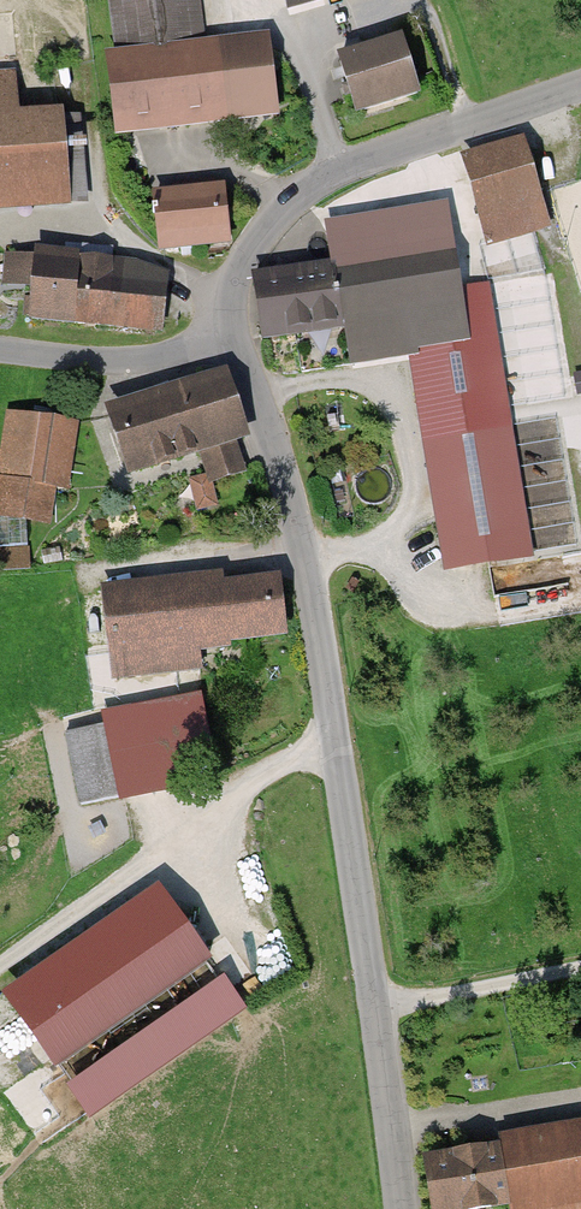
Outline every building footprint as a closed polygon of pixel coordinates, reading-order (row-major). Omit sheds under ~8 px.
[(130,136),(244,123),(243,111),(281,107),(275,53),(237,57),(235,44),(207,47),(202,0),(115,0),(130,136)] [(291,20),(359,0),(285,0),(291,20)] [(418,45),(343,69),(358,117),(433,93),(418,45)] [(0,95),(0,212),(88,204),(80,126),(29,131),(25,93),(0,95)] [(536,145),(473,161),(494,244),(557,228),(536,145)] [(232,196),(162,205),(167,251),(238,242),(232,196)] [(170,333),(177,273),(48,258),(41,317),(170,333)] [(342,267),(258,278),(267,349),(351,338),(342,267)] [(249,433),(228,371),(107,412),(128,474),(200,449),(212,485),(241,475),(229,440),(249,433)] [(539,557),(512,403),(417,420),(444,574),(539,557)] [(14,415),(0,497),(0,511),(70,523),(86,427),(14,415)] [(546,550),(580,544),(580,540),(572,492),(537,499),(546,550)] [(288,578),(113,596),(121,678),(213,669),(210,646),(294,637),(288,578)] [(197,689),(144,695),(147,722),(200,716),(197,689)] [(155,791),(140,723),(70,738),(85,806),(155,791)] [(198,954),(166,909),(94,960),(85,948),(61,965),(70,977),(22,1011),(54,1056),(198,954)] [(74,1086),(91,1111),(238,1009),(221,985),(74,1086)] [(431,1167),(438,1208),(521,1208),(524,1208),(580,1208),(580,1142),(431,1167)]
